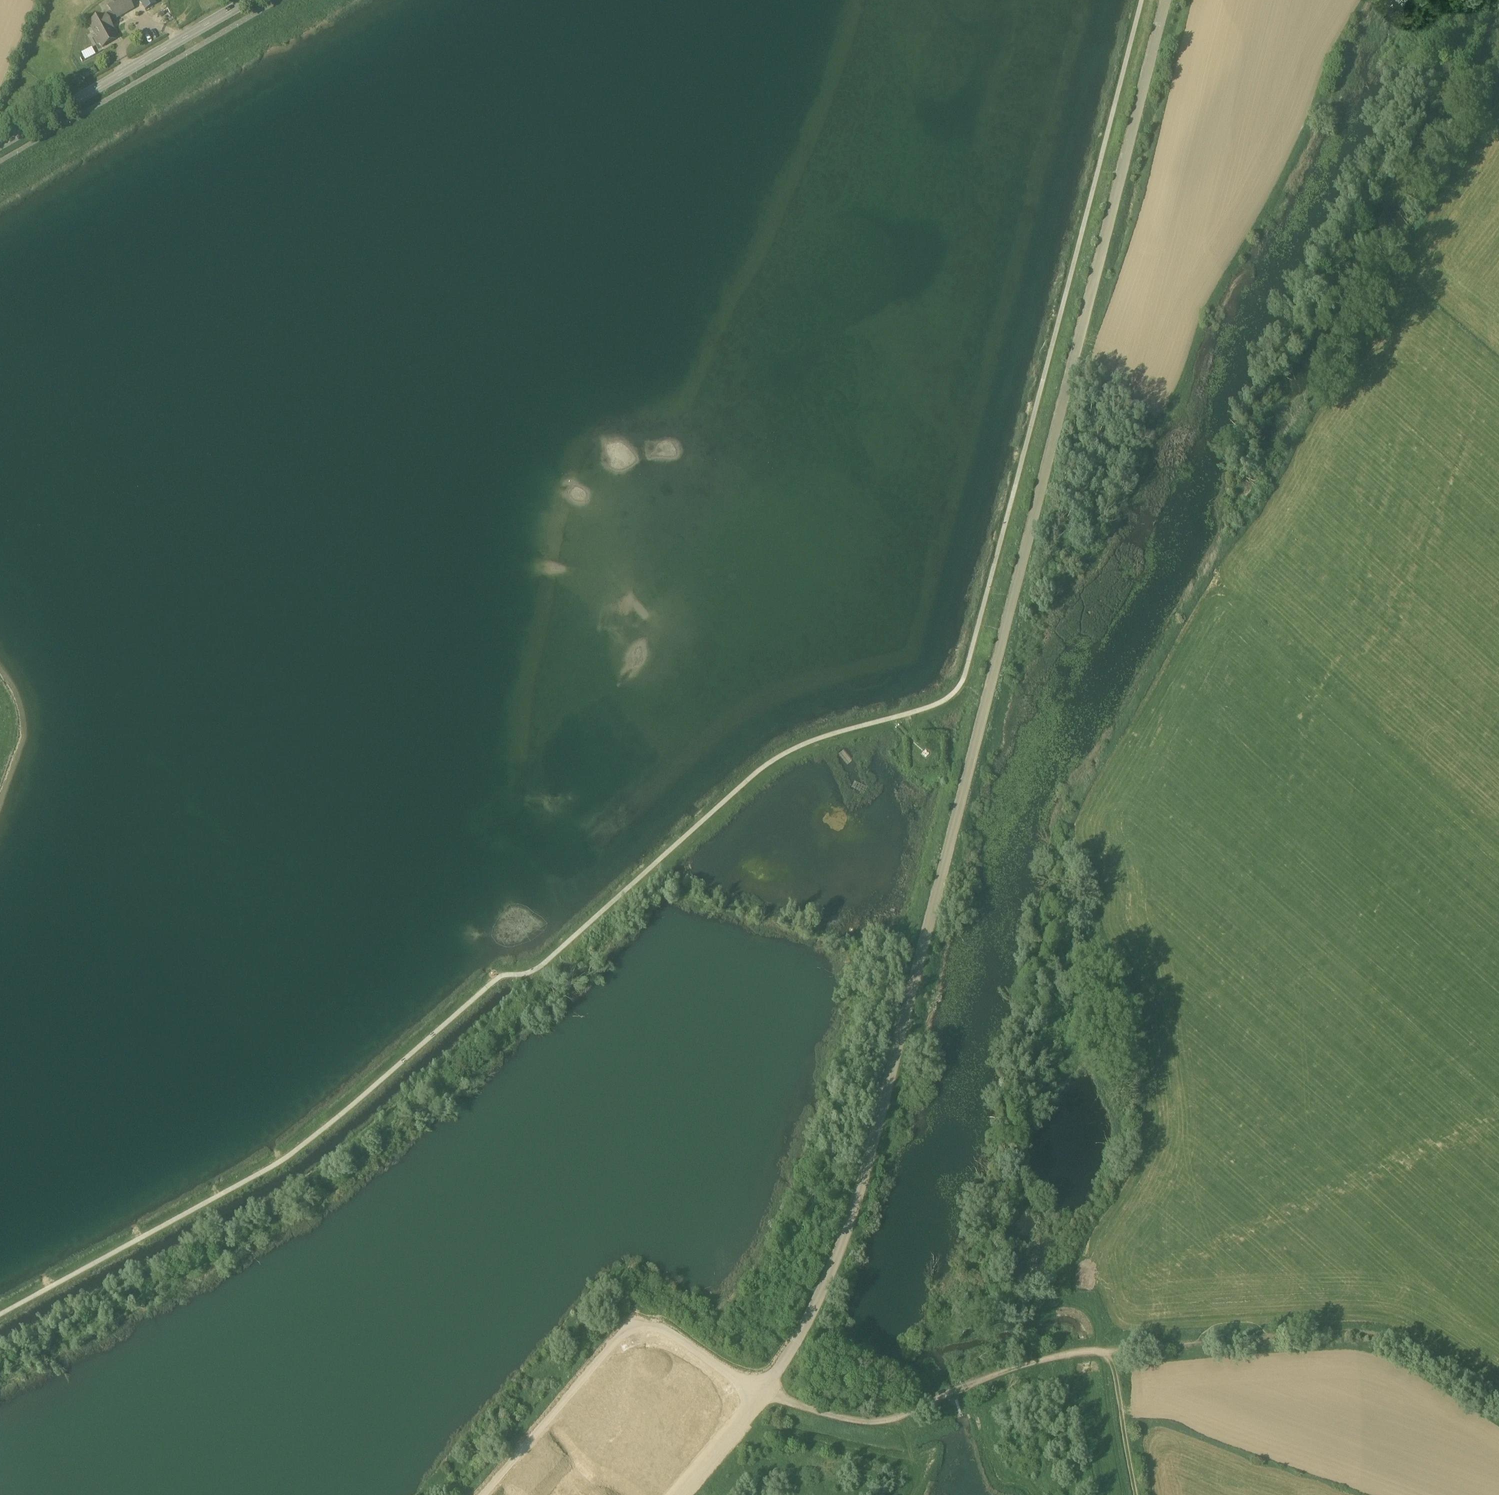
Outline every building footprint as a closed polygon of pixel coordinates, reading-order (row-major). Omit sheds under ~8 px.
[(105,15),(89,23),(96,35),(94,37),(98,43),(100,42),(102,47),(116,39),(112,30),(113,29),(113,28),(109,22),(115,19),(115,20),(134,10),(129,0),(119,0),(108,6),(111,12),(105,15)] [(146,10),(156,4),(154,0),(140,0),(146,10)] [(82,53),(85,60),(96,55),(92,48),(82,53)]
